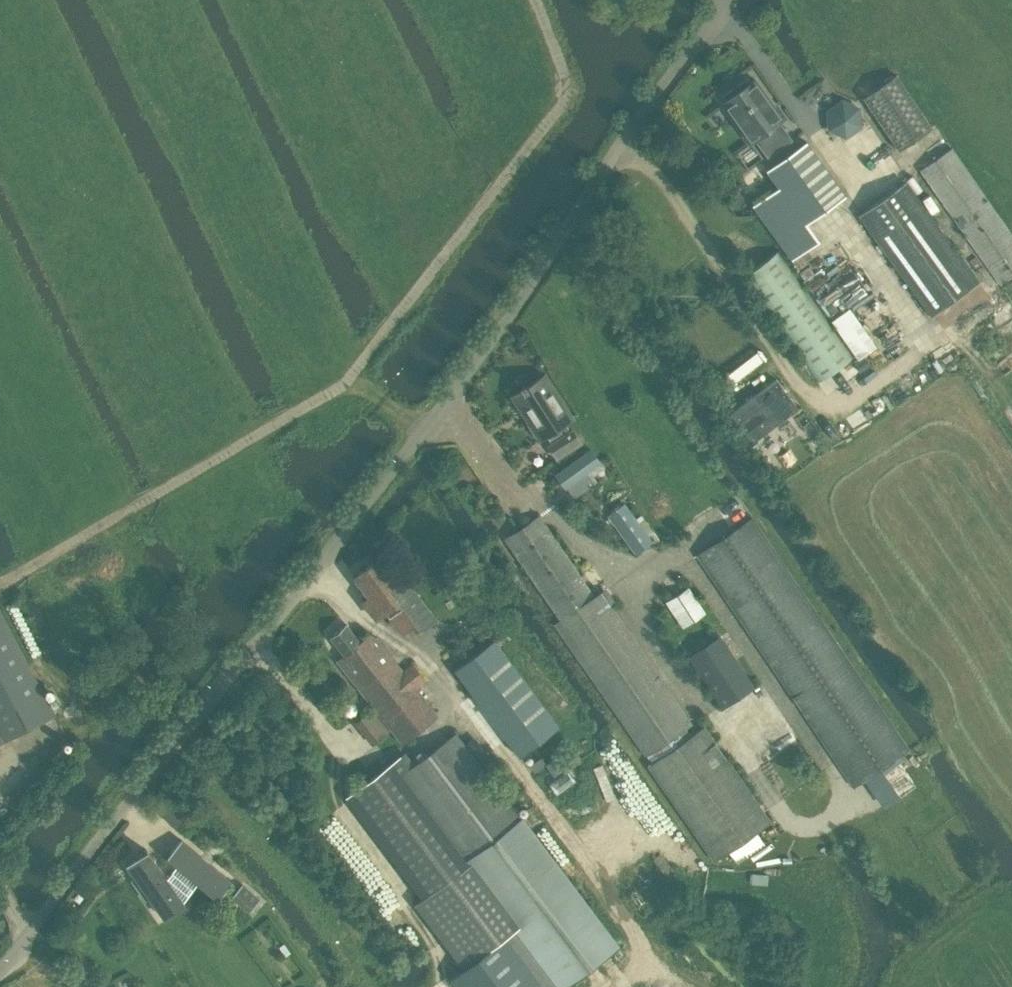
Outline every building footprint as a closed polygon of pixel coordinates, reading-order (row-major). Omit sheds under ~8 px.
[(896,74),(863,96),(899,149),(932,127),(896,74)] [(725,99),(722,102),(751,143),(755,139),(767,156),(791,139),(779,121),(783,118),(755,78),(751,81),(747,76),(722,95),(725,99)] [(845,134),(858,125),(857,109),(843,101),(829,112),(830,126),(845,134)] [(780,186),(753,206),(792,259),(819,240),(806,222),(845,194),(806,141),(768,169),(767,169),(780,186)] [(952,147),(920,169),(1000,285),(1011,276),(1011,234),(952,147)] [(906,180),(858,215),(931,316),(979,281),(906,180)] [(817,382),(852,357),(777,250),(740,278),(817,382)] [(565,424),(573,419),(543,374),(512,396),(540,440),(547,435),(551,441),(546,444),(556,459),(582,443),(572,427),(568,429),(565,424)] [(601,463),(591,448),(554,474),(565,489),(567,487),(575,498),(597,482),(590,471),(601,463)] [(653,543),(625,503),(608,515),(636,555),(653,543)] [(628,731),(645,755),(651,763),(647,765),(713,861),(718,858),(728,851),(735,861),(763,841),(756,831),(771,821),(705,725),(691,735),(685,728),(691,724),(609,603),(614,600),(610,595),(605,598),(600,591),(593,595),(538,515),(505,538),(560,618),(554,623),(628,731)] [(854,786),(909,749),(908,747),(752,516),(738,526),(696,554),(854,786)] [(385,612),(402,635),(414,626),(419,632),(435,619),(399,571),(392,577),(377,558),(355,576),(369,596),(364,601),(376,618),(385,612)] [(688,588),(667,602),(683,626),(704,612),(688,588)] [(4,740),(54,714),(0,610),(0,742),(4,740)] [(337,660),(402,743),(437,715),(416,688),(427,680),(412,661),(402,669),(372,631),(360,641),(346,625),(330,637),(343,655),(337,660)] [(686,655),(721,708),(754,685),(719,634),(686,655)] [(455,669),(520,756),(558,727),(493,639),(455,669)] [(348,795),(425,897),(414,904),(463,968),(514,930),(557,986),(563,986),(619,944),(522,816),(520,818),(462,740),(456,733),(446,740),(408,769),(399,757),(348,795)] [(218,899),(232,882),(181,839),(167,856),(177,864),(166,877),(146,849),(126,864),(138,881),(134,883),(145,898),(149,896),(162,915),(183,900),(198,882),(218,899)] [(260,899),(242,884),(232,896),(250,911),(260,899)] [(79,902),(83,897),(78,893),(74,898),(79,902)]
